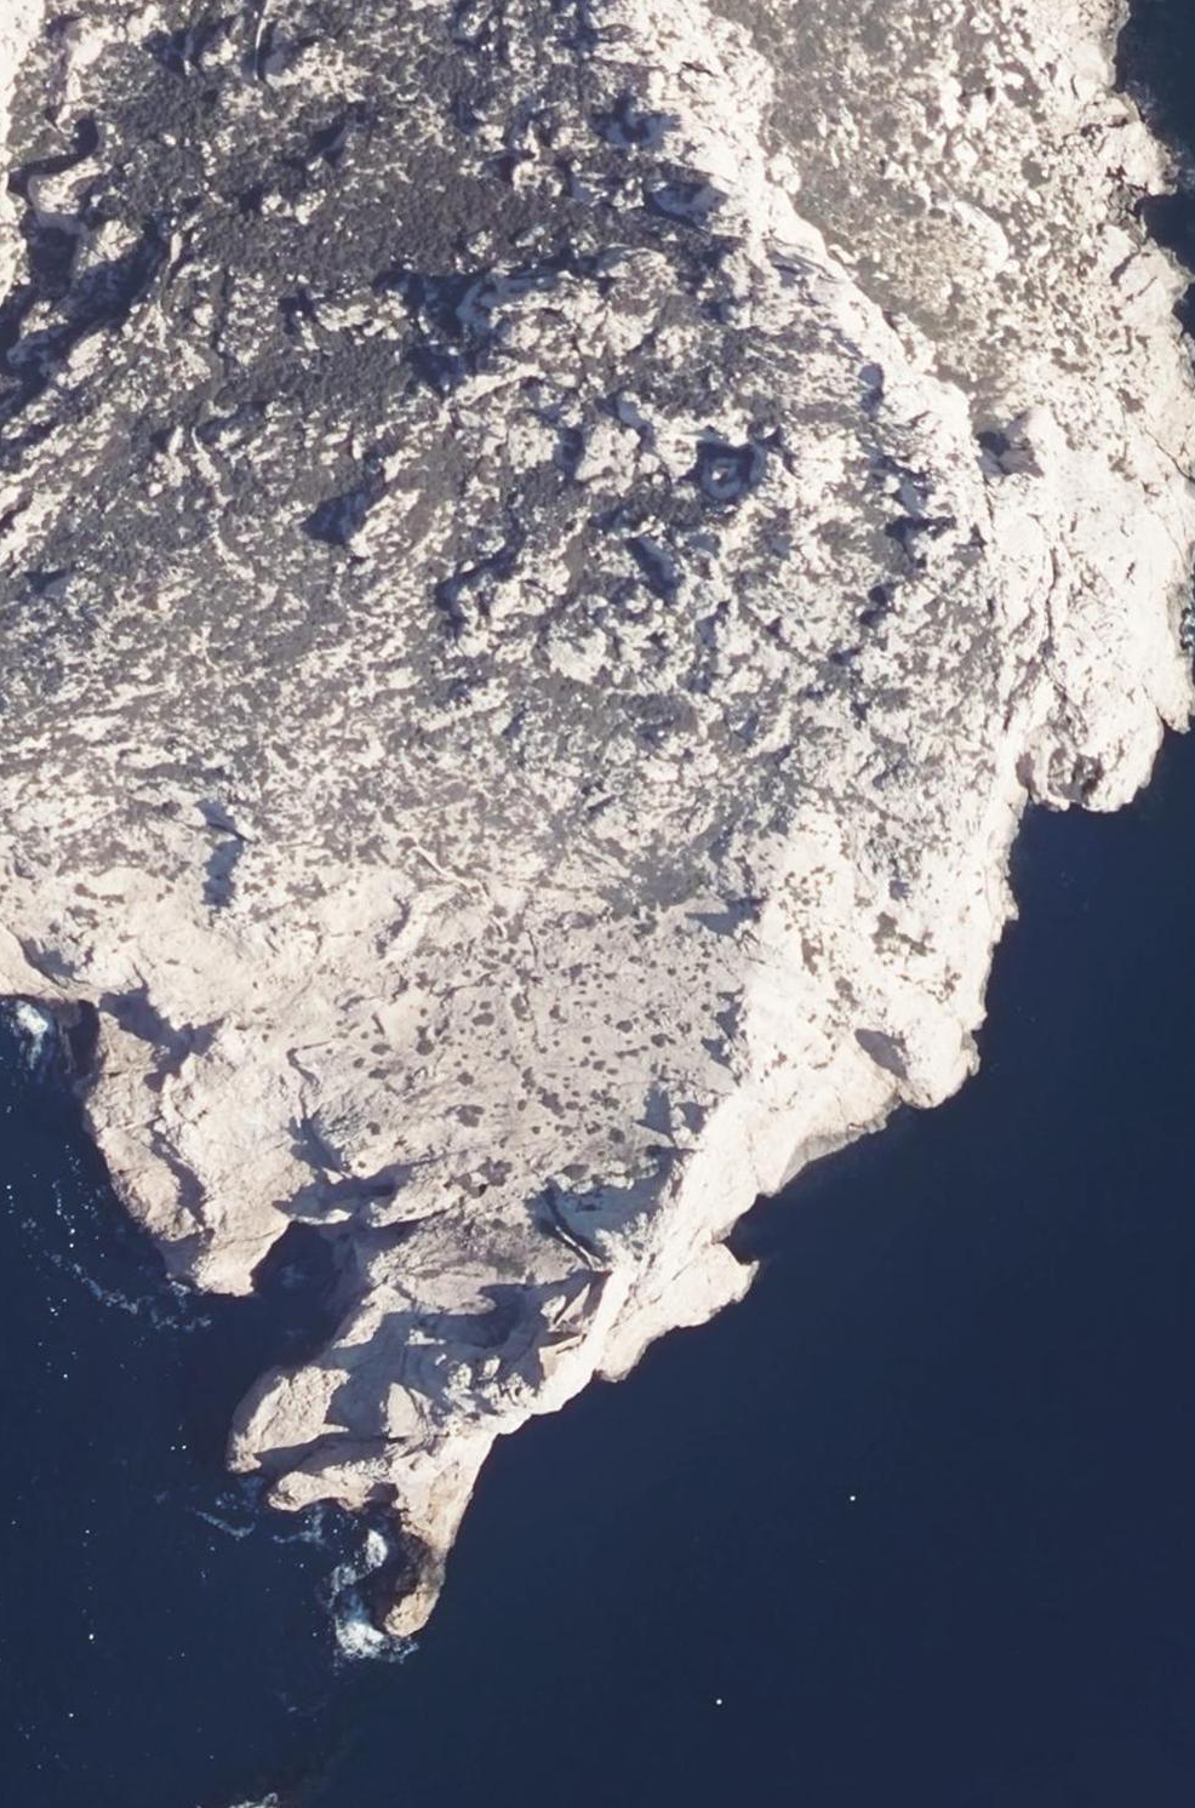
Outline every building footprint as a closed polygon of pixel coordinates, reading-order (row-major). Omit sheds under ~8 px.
[(567,1296),(566,1292),(549,1296),(552,1310),(555,1313),(559,1314),(565,1313),(567,1311),(569,1307),(567,1296)] [(426,1476),(397,1473),(394,1482),(393,1488),(397,1496),(401,1498),(409,1499),(417,1496),(423,1489),(426,1476)]
